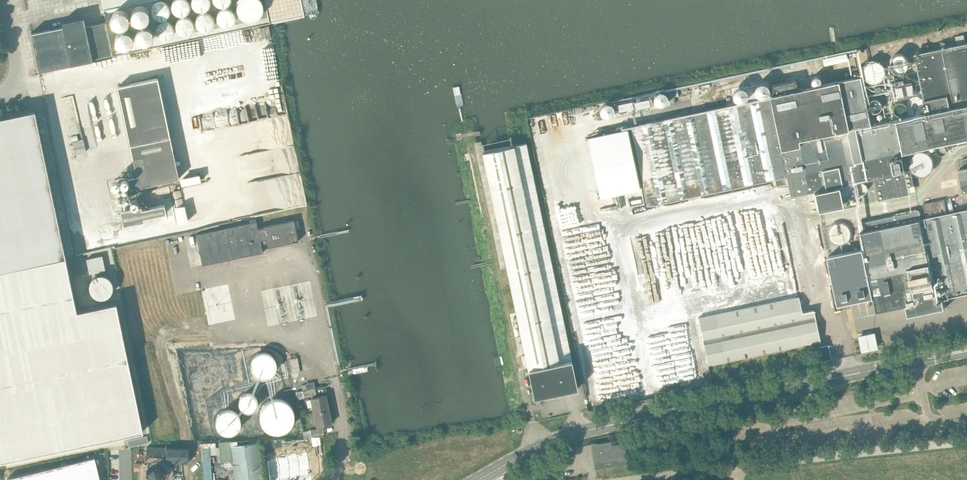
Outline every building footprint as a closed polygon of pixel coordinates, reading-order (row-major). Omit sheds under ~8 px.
[(173,1),(172,3),(172,5),(172,7),(172,8),(172,10),(173,11),(174,12),(175,13),(176,14),(177,15),(178,15),(179,15),(181,15),(182,15),(183,15),(184,15),(185,14),(186,14),(187,13),(188,12),(189,11),(189,9),(190,8),(190,6),(189,4),(189,3),(189,2),(188,1),(187,0),(174,0),(173,1)] [(192,0),(191,3),(192,4),(192,6),(193,7),(194,8),(195,9),(196,10),(197,11),(199,11),(201,11),(203,11),(204,11),(205,10),(206,10),(207,9),(208,8),(209,6),(210,5),(210,3),(210,1),(210,0),(192,0)] [(240,0),(238,3),(237,5),(237,9),(238,12),(238,14),(240,16),(240,17),(242,19),(244,20),(245,20),(247,21),(250,21),(252,21),(254,21),(256,20),(257,19),(259,18),(261,15),(262,13),(263,11),(263,8),(263,5),(262,3),(260,0),(240,0)] [(161,1),(159,1),(157,2),(156,2),(155,3),(154,4),(153,6),(152,7),(151,9),(151,10),(151,11),(152,13),(152,15),(153,16),(154,17),(156,18),(157,19),(158,19),(159,20),(160,20),(162,20),(163,19),(164,19),(165,19),(166,18),(167,17),(168,16),(169,14),(169,12),(170,11),(170,9),(169,8),(169,7),(168,5),(167,4),(166,3),(165,3),(164,2),(163,2),(161,1)] [(139,5),(138,6),(136,6),(135,7),(134,8),(133,9),(132,10),(132,12),(131,14),(131,15),(131,16),(132,18),(132,19),(133,20),(134,21),(134,22),(135,22),(136,23),(137,23),(139,24),(141,24),(142,24),(143,23),(144,23),(145,22),(146,22),(147,21),(148,20),(149,19),(149,17),(149,16),(149,15),(149,14),(149,12),(148,10),(148,9),(147,9),(146,8),(146,7),(144,6),(143,6),(142,6),(141,5),(139,5)] [(226,8),(225,8),(223,8),(222,9),(220,10),(219,11),(218,12),(218,14),(217,15),(217,17),(217,18),(218,20),(218,21),(219,22),(220,23),(220,24),(222,25),(223,25),(225,26),(227,26),(229,25),(230,24),(232,24),(233,23),(233,22),(234,20),(235,18),(235,17),(235,16),(235,14),(234,14),(234,12),(233,12),(232,10),(231,10),(231,9),(229,8),(228,8),(227,8),(226,8)] [(121,10),(119,10),(118,10),(116,11),(115,11),(114,12),(113,13),(112,14),(112,15),(111,16),(111,17),(111,19),(111,20),(111,22),(111,23),(112,24),(113,25),(114,26),(115,27),(116,27),(116,28),(117,28),(119,28),(120,28),(121,28),(123,28),(124,27),(125,27),(126,26),(127,25),(128,24),(128,23),(129,21),(129,20),(129,19),(129,17),(129,16),(128,15),(128,14),(127,13),(126,12),(125,11),(124,11),(123,10),(122,10),(121,10)] [(207,13),(204,13),(203,13),(201,13),(199,14),(198,15),(197,16),(196,18),(195,20),(195,21),(195,23),(196,25),(196,26),(197,27),(198,28),(199,29),(200,29),(201,30),(203,31),(204,31),(205,31),(206,31),(207,30),(208,30),(210,29),(211,27),(212,26),(213,25),(213,23),(213,22),(213,21),(213,19),(213,18),(212,16),(211,16),(210,15),(209,14),(208,13),(207,13)] [(186,16),(184,16),(182,17),(181,17),(179,18),(178,20),(177,21),(176,22),(176,24),(176,26),(176,28),(176,29),(177,31),(178,32),(179,33),(180,34),(181,35),(183,35),(184,35),(185,36),(186,36),(188,35),(189,35),(190,34),(191,34),(192,33),(193,32),(194,31),(194,30),(194,29),(195,28),(195,26),(195,24),(195,23),(194,22),(194,21),(193,20),(192,19),(191,18),(190,18),(190,17),(188,17),(186,16)] [(106,21),(89,24),(88,19),(65,23),(66,29),(32,36),(39,71),(113,56),(106,21)] [(165,21),(164,21),(163,21),(161,22),(160,22),(159,23),(157,24),(157,26),(156,28),(155,29),(155,32),(156,33),(157,35),(157,36),(159,37),(160,38),(161,38),(162,39),(164,39),(166,39),(167,39),(168,38),(169,38),(170,37),(172,35),(173,33),(173,32),(173,30),(173,29),(173,28),(173,26),(172,26),(171,24),(170,23),(169,22),(167,21),(165,21)] [(143,25),(142,25),(140,26),(139,27),(138,28),(137,29),(136,31),(136,33),(135,34),(136,36),(136,37),(136,38),(137,39),(138,40),(138,41),(139,42),(140,42),(142,43),(143,44),(144,44),(146,44),(147,43),(148,43),(150,42),(151,41),(152,41),(152,40),(153,39),(153,38),(154,37),(154,35),(154,33),(154,32),(154,31),(153,30),(152,29),(152,28),(151,27),(150,27),(150,26),(148,25),(147,25),(146,25),(145,25),(143,25)] [(125,29),(123,29),(122,30),(120,30),(119,31),(118,31),(117,32),(117,33),(116,34),(116,35),(115,37),(115,38),(115,39),(115,41),(116,41),(116,42),(116,43),(117,44),(118,45),(119,46),(120,46),(121,47),(122,47),(123,47),(124,47),(125,47),(126,47),(128,47),(129,46),(130,45),(131,45),(131,44),(132,43),(132,42),(133,41),(133,40),(133,39),(133,38),(133,37),(133,36),(132,35),(132,34),(132,33),(131,32),(130,31),(129,31),(127,30),(125,29)] [(966,43),(964,34),(956,36),(958,44),(966,43)] [(773,94),(769,95),(769,96),(630,125),(647,205),(774,178),(776,186),(788,184),(790,196),(814,191),(818,210),(843,205),(839,186),(873,179),(877,200),(909,193),(909,192),(908,186),(914,185),(911,170),(906,171),(902,152),(956,140),(966,138),(966,43),(915,53),(917,63),(925,99),(924,99),(926,112),(870,123),(865,101),(865,98),(862,87),(862,85),(860,76),(798,89),(796,79),(771,84),(773,94)] [(831,57),(823,58),(824,65),(832,63),(848,60),(848,59),(846,53),(831,57)] [(898,54),(897,54),(894,55),(893,56),(891,57),(890,58),(889,61),(889,63),(889,65),(890,67),(890,68),(891,69),(892,71),(894,72),(895,72),(896,73),(898,73),(899,73),(901,73),(903,72),(904,72),(906,70),(907,69),(908,68),(908,66),(909,65),(909,64),(909,62),(908,59),(907,58),(905,56),(904,55),(902,54),(900,54),(898,54)] [(873,60),(871,61),(869,61),(868,62),(866,63),(864,66),(863,68),(862,72),(863,75),(864,78),(866,80),(868,81),(870,82),(873,83),(876,83),(879,82),(880,81),(882,79),(883,77),(884,75),(885,73),(885,72),(885,70),(884,68),(884,67),(883,66),(882,64),(879,62),(876,61),(873,60)] [(904,75),(901,76),(899,77),(897,78),(895,80),(894,83),(893,86),(894,89),(895,92),(897,94),(898,95),(900,96),(902,97),(904,97),(907,97),(908,96),(910,95),(912,94),(913,93),(914,91),(915,88),(915,86),(915,83),(914,81),(912,78),(910,77),(907,75),(904,75)] [(158,77),(118,86),(137,176),(128,178),(130,188),(179,178),(158,77)] [(916,99),(914,99),(913,100),(911,100),(910,102),(910,103),(909,105),(909,106),(910,107),(910,109),(911,110),(912,111),(913,111),(915,112),(916,112),(918,112),(919,111),(921,110),(922,108),(922,107),(923,105),(922,104),(922,102),(921,101),(920,100),(919,100),(918,99),(916,99)] [(0,117),(0,270),(45,261),(66,256),(35,110),(0,117)] [(73,141),(76,154),(86,151),(83,139),(73,141)] [(578,388),(572,359),(526,143),(483,152),(534,397),(578,388)] [(921,151),(918,151),(915,153),(912,155),(911,156),(910,159),(909,161),(909,164),(910,167),(911,169),(912,170),(913,172),(915,174),(918,175),(920,175),(922,176),(925,175),(928,174),(930,172),(931,171),(933,169),(934,167),(934,164),(934,162),(934,159),(933,157),(931,155),(930,154),(929,153),(926,152),(925,151),(921,151)] [(959,170),(963,193),(966,192),(966,168),(959,170)] [(181,189),(175,190),(178,216),(188,214),(187,204),(183,204),(181,189)] [(948,213),(945,199),(938,200),(923,203),(927,218),(921,219),(919,210),(858,222),(864,249),(829,256),(839,304),(874,297),(877,311),(907,305),(909,315),(945,307),(943,297),(966,293),(966,209),(948,213)] [(141,206),(121,210),(124,225),(145,221),(144,217),(166,213),(164,204),(141,209),(141,206)] [(256,221),(196,234),(203,265),(263,252),(261,244),(267,243),(268,247),(298,241),(296,230),(301,229),(299,219),(264,226),(264,227),(258,228),(256,221)] [(839,222),(837,223),(834,224),(833,225),(831,226),(830,229),(829,231),(829,233),(829,235),(829,237),(830,238),(831,240),(831,241),(832,242),(834,243),(835,244),(837,244),(839,245),(841,245),(842,245),(844,244),(845,244),(847,243),(848,242),(849,240),(850,238),(851,236),(851,234),(851,232),(851,230),(850,228),(849,226),(848,225),(846,224),(845,223),(843,223),(841,222),(839,222)] [(102,255),(87,259),(90,273),(94,272),(95,276),(93,277),(92,279),(91,279),(90,281),(90,282),(89,284),(89,286),(89,289),(89,290),(90,292),(91,293),(91,294),(92,294),(93,295),(94,296),(94,297),(95,297),(96,298),(97,298),(98,298),(99,299),(100,299),(102,299),(103,299),(104,298),(105,298),(106,298),(107,297),(108,297),(108,296),(110,295),(111,294),(111,293),(112,292),(112,291),(113,290),(113,289),(113,288),(114,286),(113,285),(113,283),(113,282),(112,281),(112,280),(111,279),(111,278),(110,278),(109,277),(108,276),(106,275),(105,275),(104,274),(103,274),(102,270),(105,270),(102,255)] [(0,270),(0,461),(144,431),(117,302),(78,311),(66,256),(45,261),(0,270)] [(799,297),(698,318),(708,365),(820,342),(814,310),(802,312),(799,297)] [(876,349),(873,333),(857,336),(860,353),(876,349)] [(814,363),(831,359),(828,345),(811,348),(814,363)] [(271,363),(271,361),(270,359),(268,355),(264,353),(263,352),(260,352),(256,352),(253,354),(251,355),(250,357),(249,359),(248,363),(248,366),(249,368),(250,370),(251,371),(255,374),(259,375),(264,374),(266,373),(268,371),(269,369),(270,368),(271,366),(271,363)] [(317,397),(315,388),(307,389),(303,390),(304,397),(310,396),(314,412),(329,409),(327,395),(317,397)] [(255,400),(254,396),(252,393),(250,391),(247,391),(246,390),(243,391),(240,393),(237,395),(236,399),(237,402),(238,405),(241,408),(245,409),(248,408),(250,408),(252,406),(254,404),(254,402),(255,400)] [(292,412),(292,411),(291,408),(290,404),(289,402),(286,398),(283,396),(280,395),(277,394),(273,394),(269,395),(266,396),(264,398),(261,400),(259,403),(258,405),(257,409),(257,411),(257,414),(258,418),(259,420),(261,423),(264,425),(266,427),(269,428),(273,429),(277,429),(280,428),(283,427),(286,424),(288,421),(290,419),(291,415),(292,412)] [(237,420),(237,417),(236,415),(235,412),(233,411),(232,409),(229,408),(227,408),(225,407),(222,408),(220,409),(218,410),(216,411),(214,413),(214,415),(213,417),(213,420),(213,422),(214,424),(216,428),(217,429),(219,430),(222,431),(224,432),(227,431),(229,431),(233,428),(235,427),(236,425),(237,422),(237,420)] [(312,436),(315,436),(325,434),(323,424),(332,422),(329,409),(314,412),(317,428),(311,429),(312,436)] [(147,435),(127,439),(129,446),(148,443),(147,435)] [(237,441),(200,443),(201,449),(202,449),(204,479),(213,479),(211,456),(220,455),(220,462),(233,461),(236,479),(264,479),(258,442),(238,445),(237,441)] [(593,448),(596,466),(627,462),(624,443),(593,448)] [(135,470),(142,470),(147,470),(146,479),(165,479),(166,463),(152,463),(152,460),(188,462),(188,456),(189,448),(147,446),(147,463),(135,463),(135,470)] [(267,459),(270,479),(312,479),(308,452),(267,459)] [(95,456),(7,477),(8,479),(100,479),(95,456)]
